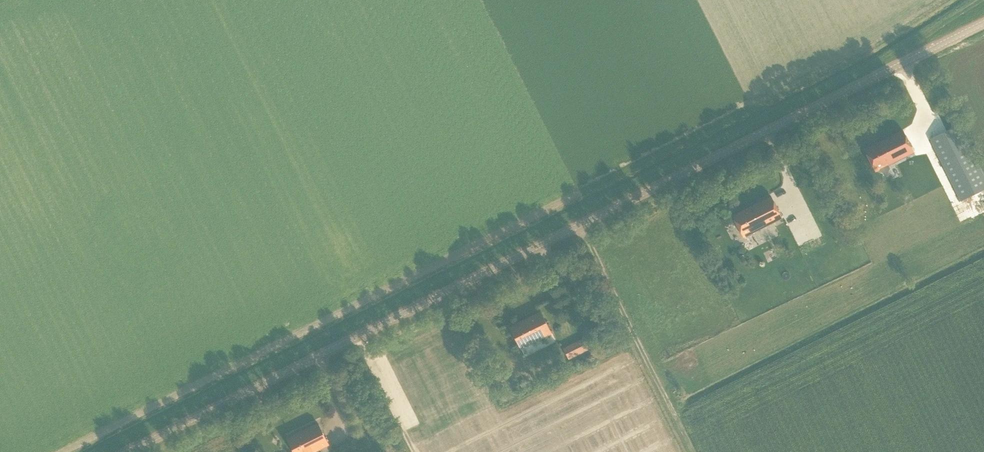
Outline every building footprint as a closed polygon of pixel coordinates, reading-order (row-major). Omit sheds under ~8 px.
[(879,108),(867,114),(871,122),(883,115),(879,108)] [(930,139),(961,202),(983,190),(983,175),(959,125),(951,129),(938,135),(930,139)] [(865,150),(876,172),(914,153),(903,131),(865,150)] [(733,216),(744,238),(782,219),(771,197),(733,216)] [(942,219),(929,221),(929,228),(943,227),(942,219)] [(510,326),(522,349),(552,334),(541,312),(510,326)] [(585,337),(578,340),(583,352),(591,348),(585,337)] [(294,451),(316,451),(329,445),(318,423),(287,438),(294,451)]
